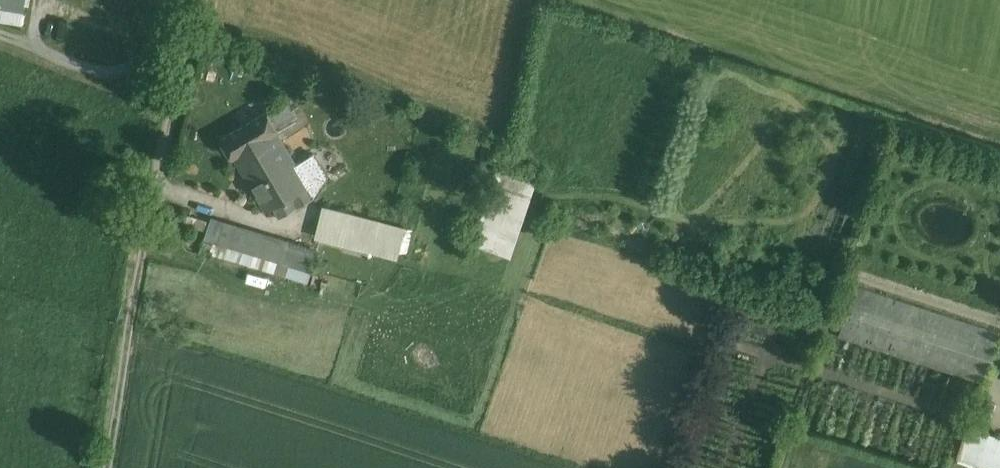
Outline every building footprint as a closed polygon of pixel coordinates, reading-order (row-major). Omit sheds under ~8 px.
[(27,0),(0,0),(0,3),(0,21),(25,23),(27,0)] [(287,99),(268,110),(279,128),(297,117),(287,99)] [(279,128),(268,110),(224,136),(234,154),(236,153),(268,208),(292,194),(309,184),(297,163),(277,129),(279,128)] [(879,126),(860,120),(813,258),(831,264),(879,126)] [(328,175),(315,152),(297,163),(309,184),(315,194),(315,195),(328,175)] [(501,170),(480,246),(509,254),(530,178),(501,170)] [(309,184),(292,194),(298,204),(315,194),(309,184)] [(380,222),(324,207),(318,232),(374,245),(380,222)] [(226,221),(212,216),(205,237),(216,239),(220,240),(226,221)] [(318,250),(226,221),(220,240),(312,269),(318,250)] [(404,228),(380,222),(374,245),(400,251),(404,228)] [(220,240),(216,239),(212,251),(308,282),(312,269),(220,240)] [(856,285),(839,337),(881,351),(984,385),(999,336),(999,332),(856,285)] [(969,429),(957,464),(969,467),(999,467),(999,439),(969,429)]
